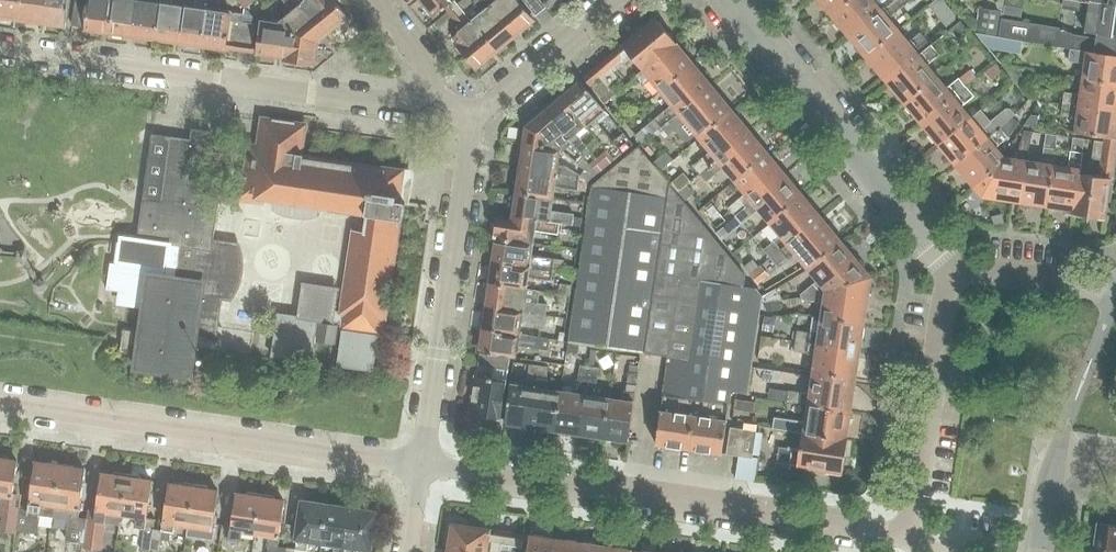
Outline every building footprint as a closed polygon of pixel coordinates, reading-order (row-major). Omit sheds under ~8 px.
[(18,21),(20,0),(0,0),(0,18),(18,21)] [(18,21),(36,23),(37,21),(42,22),(45,0),(20,0),(18,21)] [(69,0),(45,0),(42,22),(47,22),(47,25),(65,27),(65,25),(66,25),(69,0)] [(74,14),(72,25),(85,27),(84,28),(86,28),(85,30),(102,33),(102,30),(109,31),(112,0),(76,0),(74,14)] [(109,31),(108,33),(127,36),(127,34),(133,35),(137,0),(112,0),(109,31)] [(133,35),(137,35),(137,38),(156,40),(160,1),(154,0),(137,0),(133,35)] [(156,40),(174,43),(174,41),(179,41),(184,0),(173,0),(173,2),(160,1),(156,40)] [(179,41),(184,42),(184,44),(203,47),(203,45),(207,7),(195,5),(196,0),(184,0),(179,41)] [(226,50),(226,48),(239,50),(243,21),(244,14),(231,12),(231,10),(219,8),(220,0),(208,0),(207,7),(203,45),(208,45),(207,48),(226,50)] [(290,12),(281,19),(294,34),(292,45),(315,49),(317,35),(322,31),(299,4),(296,0),(281,0),(290,12)] [(299,4),(322,31),(327,27),(329,30),(332,27),(346,16),(347,17),(348,16),(340,7),(340,8),(334,0),(296,0),(299,4)] [(454,1),(455,0),(423,0),(424,1),(422,3),(434,17),(454,1)] [(465,13),(497,51),(511,39),(510,38),(514,35),(485,0),(470,0),(474,5),(465,13)] [(527,12),(517,0),(485,0),(514,35),(518,31),(519,33),(534,20),(527,12)] [(536,16),(546,7),(540,0),(523,0),(536,16)] [(819,0),(831,16),(850,0),(819,0)] [(848,36),(892,0),(874,0),(850,0),(831,16),(844,31),(846,29),(849,34),(847,35),(848,36)] [(848,36),(850,38),(852,37),(855,40),(853,42),(866,57),(899,29),(889,17),(900,8),(909,0),(892,0),(848,36)] [(945,27),(945,28),(957,19),(942,0),(937,0),(928,7),(945,27)] [(1020,17),(1023,0),(1005,0),(1003,14),(1020,17)] [(1061,9),(1086,13),(1084,32),(1099,34),(1115,37),(1115,4),(1089,0),(1062,0),(1061,9)] [(497,51),(465,13),(457,4),(449,11),(463,29),(450,40),(475,70),(492,56),(490,54),(494,51),(495,53),(497,51)] [(976,34),(1000,37),(1002,18),(1003,12),(979,8),(975,32),(976,34)] [(244,14),(243,21),(254,23),(254,21),(244,9),(244,14)] [(1099,34),(1098,38),(1072,34),(1062,28),(1002,18),(1000,37),(1021,41),(1070,48),(1115,56),(1115,37),(1099,34)] [(257,41),(256,52),(286,57),(285,62),(312,66),(315,49),(292,45),(294,34),(281,19),(277,23),(260,20),(257,41)] [(605,61),(611,69),(615,73),(625,65),(632,59),(641,69),(643,71),(674,46),(678,43),(666,28),(665,29),(656,19),(646,27),(644,26),(630,37),(632,39),(616,52),(605,61)] [(243,21),(239,50),(252,51),(253,41),(255,23),(254,23),(243,21)] [(957,39),(967,31),(960,22),(950,30),(957,39)] [(895,68),(937,34),(928,25),(920,32),(919,32),(908,41),(899,29),(866,57),(878,72),(880,71),(883,74),(881,76),(883,78),(887,75),(895,68)] [(1021,41),(1000,37),(976,34),(985,45),(1020,50),(1021,41)] [(939,38),(898,72),(890,79),(886,82),(888,84),(890,82),(893,86),(891,88),(904,103),(937,76),(927,63),(939,54),(938,53),(945,46),(939,38)] [(635,75),(635,76),(642,84),(648,80),(659,93),(691,67),(690,65),(693,63),(683,51),(681,53),(674,46),(643,71),(641,69),(635,75)] [(1070,48),(1068,60),(1083,62),(1080,79),(1115,84),(1115,56),(1070,48)] [(620,80),(615,73),(611,69),(605,61),(595,70),(609,88),(610,89),(620,80)] [(660,127),(709,88),(702,80),(705,77),(695,65),(692,68),(691,67),(659,93),(670,106),(654,119),(660,127)] [(995,65),(986,73),(991,79),(1000,71),(995,65)] [(1023,70),(1003,67),(1011,76),(1017,83),(1023,70)] [(599,97),(609,88),(595,70),(584,79),(591,87),(599,97)] [(970,70),(959,79),(966,87),(976,78),(977,78),(970,70)] [(937,76),(904,103),(917,118),(918,117),(921,120),(920,122),(921,124),(966,87),(959,79),(958,77),(946,87),(937,76)] [(1080,79),(1078,94),(1063,92),(1061,103),(1115,111),(1115,84),(1080,79)] [(561,95),(590,129),(589,130),(605,150),(612,159),(613,159),(621,152),(598,123),(607,116),(608,115),(586,88),(579,80),(565,92),(567,94),(563,96),(562,95),(561,95)] [(966,87),(921,124),(923,125),(924,124),(928,128),(926,129),(938,144),(972,117),(962,105),(973,95),(966,87)] [(610,89),(609,88),(599,97),(604,103),(614,94),(610,89)] [(694,135),(718,116),(727,109),(726,108),(728,106),(718,94),(716,96),(709,88),(660,127),(667,136),(674,130),(681,139),(684,141),(687,141),(694,135)] [(549,108),(545,112),(569,140),(568,140),(582,157),(583,159),(591,152),(580,138),(589,130),(590,129),(561,95),(547,107),(549,108)] [(1115,139),(1115,111),(1061,103),(1060,114),(1075,116),(1073,133),(1112,138),(1112,139),(1115,139)] [(992,118),(989,121),(981,110),(972,117),(938,144),(951,160),(953,158),(956,162),(954,163),(956,165),(1013,118),(1005,109),(993,119),(992,118)] [(540,113),(524,126),(522,142),(539,144),(544,149),(560,151),(561,146),(568,140),(569,140),(545,112),(541,115),(540,113)] [(709,151),(692,165),(693,166),(699,174),(750,132),(749,131),(747,133),(741,126),(743,124),(734,112),(731,114),(730,113),(721,120),(697,138),(709,151)] [(1037,116),(1030,115),(1024,125),(1036,127),(1037,116)] [(653,118),(634,134),(641,142),(660,127),(654,119),(653,118)] [(1013,118),(956,165),(957,167),(959,166),(962,169),(960,171),(973,186),(1000,164),(1004,155),(997,145),(1007,137),(1017,123),(1013,118)] [(241,178),(238,199),(263,203),(263,198),(274,200),(272,210),(281,216),(295,218),(308,220),(318,217),(320,207),(366,213),(366,215),(364,231),(351,230),(351,233),(354,233),(342,312),(333,311),(336,291),(305,286),(300,317),(300,319),(280,316),(274,355),(310,360),(316,319),(344,323),(343,328),(345,328),(340,365),(371,369),(372,364),(374,349),(376,337),(357,334),(358,330),(379,333),(379,332),(381,318),(384,319),(399,220),(403,221),(405,205),(406,202),(406,197),(408,187),(410,172),(404,171),(403,171),(303,156),(304,155),(299,154),(303,126),(296,125),(296,123),(295,123),(296,122),(273,119),(273,120),(272,120),(272,122),(265,121),(264,121),(260,148),(251,147),(247,177),(240,176),(239,178),(241,178)] [(110,263),(107,290),(130,293),(129,303),(144,306),(139,343),(135,369),(190,377),(194,348),(196,336),(215,338),(219,308),(221,297),(231,299),(236,290),(240,277),(241,269),(241,255),(238,245),(213,242),(219,202),(212,201),(201,199),(211,132),(192,129),(192,130),(194,130),(193,140),(170,137),(161,202),(145,200),(143,199),(139,236),(131,235),(123,234),(119,264),(110,263)] [(1017,202),(1018,202),(1026,159),(1027,154),(1032,132),(1026,131),(1023,132),(1016,157),(1004,155),(1000,164),(973,186),(982,197),(1012,201),(1013,199),(1018,200),(1017,202)] [(750,132),(699,174),(706,182),(722,168),(733,182),(765,155),(764,154),(767,152),(757,140),(754,142),(748,135),(751,133),(750,132)] [(1054,149),(1056,135),(1045,133),(1043,147),(1041,161),(1026,159),(1018,202),(1040,205),(1040,203),(1048,204),(1054,163),(1056,149),(1054,149)] [(1084,139),(1073,137),(1071,151),(1070,151),(1068,165),(1054,163),(1048,204),(1050,205),(1052,207),(1061,208),(1062,207),(1074,208),(1080,173),(1082,152),(1084,139)] [(1106,142),(1094,140),(1091,158),(1100,159),(1098,176),(1080,173),(1074,208),(1073,214),(1096,218),(1096,217),(1102,218),(1103,216),(1106,216),(1115,148),(1115,143),(1106,142)] [(518,167),(518,169),(579,177),(579,174),(566,166),(558,165),(560,151),(544,149),(539,144),(522,142),(519,163),(521,163),(520,168),(518,167)] [(585,228),(568,340),(668,355),(656,444),(663,445),(663,447),(690,451),(713,454),(714,454),(715,453),(722,454),(729,404),(730,404),(732,392),(747,394),(748,387),(749,387),(762,302),(763,297),(755,288),(745,286),(746,275),(706,228),(683,201),(676,193),(658,172),(636,147),(591,185),(585,228)] [(605,150),(588,164),(596,174),(613,159),(612,159),(605,150)] [(672,160),(667,153),(653,164),(659,171),(672,160)] [(743,194),(727,207),(734,216),(785,174),(784,173),(782,175),(776,168),(778,166),(769,154),(766,156),(765,155),(733,182),(743,194)] [(583,159),(577,165),(584,170),(593,176),(596,174),(588,164),(583,159)] [(517,175),(514,193),(554,198),(555,187),(577,190),(578,180),(579,177),(518,169),(518,170),(520,170),(519,175),(517,175)] [(579,177),(578,180),(587,181),(593,176),(584,170),(580,175),(579,174),(579,177)] [(686,184),(689,181),(683,173),(672,182),(679,190),(686,184)] [(785,174),(734,216),(735,217),(741,224),(757,210),(768,224),(800,197),(799,196),(802,194),(792,182),(789,184),(783,177),(786,175),(785,174)] [(679,190),(676,193),(683,201),(693,193),(686,184),(679,190)] [(513,216),(559,223),(572,225),(574,216),(574,213),(552,210),(554,198),(514,193),(512,211),(514,211),(513,216)] [(778,236),(762,249),(763,250),(769,258),(770,258),(820,216),(819,215),(817,217),(811,210),(814,208),(804,196),(801,198),(800,197),(768,224),(772,228),(778,236)] [(705,220),(717,210),(710,201),(698,211),(705,220)] [(496,218),(493,238),(494,238),(533,244),(536,229),(557,233),(559,223),(513,216),(512,222),(508,221),(508,220),(496,218)] [(574,216),(572,225),(580,226),(581,217),(574,216)] [(827,247),(836,240),(834,238),(837,236),(830,228),(827,224),(824,227),(818,219),(821,217),(820,216),(770,258),(776,266),(792,253),(803,266),(827,247)] [(735,217),(717,233),(722,239),(741,224),(735,217)] [(493,261),(552,269),(562,270),(563,260),(554,258),(532,254),(533,244),(494,238),(492,255),(494,256),(493,261)] [(838,243),(830,250),(806,269),(815,281),(799,293),(800,296),(869,279),(863,268),(859,263),(857,265),(850,257),(852,255),(842,243),(840,245),(838,243)] [(527,289),(529,277),(551,280),(552,269),(493,261),(492,266),(490,265),(488,283),(527,289)] [(753,261),(745,268),(751,275),(759,268),(753,261)] [(751,275),(759,285),(769,276),(761,267),(759,268),(751,275)] [(869,279),(800,296),(801,299),(822,302),(819,317),(861,323),(861,322),(864,322),(867,307),(863,307),(865,295),(868,296),(869,289),(869,279)] [(487,301),(486,307),(555,316),(555,315),(556,316),(558,305),(525,300),(527,289),(488,283),(485,301),(487,301)] [(763,297),(762,302),(778,299),(773,290),(763,297)] [(780,308),(778,299),(762,302),(764,311),(780,308)] [(484,311),(481,329),(520,335),(520,333),(522,322),(544,325),(544,324),(553,326),(555,316),(486,307),(486,312),(484,311)] [(774,318),(765,317),(763,331),(772,332),(774,318)] [(796,330),(795,339),(795,341),(860,351),(860,350),(857,349),(858,340),(861,340),(864,325),(860,325),(861,323),(819,317),(817,333),(796,330)] [(321,324),(318,341),(334,343),(336,326),(321,324)] [(478,353),(480,353),(510,357),(517,358),(519,345),(548,349),(549,338),(542,337),(542,336),(520,333),(520,335),(481,329),(481,330),(483,330),(482,335),(480,334),(478,353)] [(123,332),(120,351),(121,351),(121,352),(125,353),(126,351),(133,353),(136,332),(123,330),(123,332)] [(811,372),(841,376),(852,378),(853,376),(856,376),(858,361),(855,361),(856,351),(860,352),(860,351),(795,341),(793,350),(814,354),(811,372)] [(476,377),(470,415),(479,416),(479,420),(500,423),(507,378),(508,370),(510,357),(480,353),(477,377),(476,377)] [(511,382),(505,424),(523,427),(523,425),(530,426),(539,365),(529,363),(527,376),(526,376),(524,384),(511,382)] [(573,432),(579,433),(589,365),(579,364),(577,383),(575,383),(574,391),(561,389),(555,431),(573,434),(573,432)] [(638,373),(638,366),(629,364),(628,371),(636,372),(638,373)] [(539,365),(530,426),(537,426),(536,429),(555,431),(561,389),(547,387),(548,379),(547,379),(549,366),(539,365)] [(589,365),(579,433),(586,434),(586,436),(603,439),(609,397),(596,395),(597,386),(596,386),(599,367),(589,365)] [(628,440),(638,373),(628,371),(625,390),(623,390),(622,399),(609,397),(603,439),(621,441),(621,439),(628,440)] [(806,405),(851,411),(851,410),(848,409),(849,400),(852,400),(855,385),(851,385),(852,382),(841,381),(810,376),(808,393),(787,390),(785,401),(806,404),(806,405)] [(785,401),(787,390),(769,387),(768,398),(785,401)] [(736,400),(735,410),(750,412),(751,402),(736,400)] [(851,411),(806,405),(803,420),(774,416),(774,418),(763,417),(762,426),(801,432),(843,438),(845,429),(848,430),(851,411)] [(743,429),(739,456),(752,458),(757,424),(744,422),(743,429)] [(730,427),(726,454),(739,456),(743,429),(730,427)] [(847,439),(843,438),(801,432),(799,447),(787,445),(787,447),(780,446),(777,462),(809,467),(808,469),(828,472),(829,470),(842,472),(842,470),(843,470),(845,460),(843,460),(844,457),(846,442),(847,439)] [(0,496),(2,497),(0,509),(0,531),(17,534),(18,530),(17,530),(20,509),(21,509),(23,494),(22,494),(13,493),(16,475),(18,475),(20,463),(14,462),(14,457),(0,455),(0,496)] [(20,509),(17,530),(18,530),(37,533),(41,512),(53,514),(54,507),(61,464),(35,461),(35,464),(34,471),(28,510),(21,509),(20,509)] [(79,517),(84,479),(86,468),(61,464),(54,507),(68,509),(67,516),(69,516),(66,539),(83,542),(87,518),(79,517)] [(121,516),(127,474),(100,470),(97,493),(99,493),(96,510),(88,509),(87,518),(83,542),(82,549),(101,551),(105,523),(120,525),(121,516)] [(155,478),(127,474),(121,516),(135,518),(134,526),(144,528),(141,550),(150,551),(150,548),(153,528),(155,519),(147,517),(150,494),(153,495),(155,478)] [(162,529),(162,530),(171,532),(173,532),(174,525),(187,527),(188,527),(194,484),(183,482),(173,480),(172,486),(169,485),(165,510),(162,529)] [(212,538),(215,517),(219,493),(215,492),(216,487),(206,485),(206,486),(194,484),(188,527),(200,529),(199,536),(212,538)] [(234,495),(232,507),(228,541),(241,542),(242,533),(255,535),(261,494),(241,491),(240,496),(234,495)] [(255,535),(267,536),(266,546),(268,546),(267,551),(286,551),(287,548),(278,547),(282,514),(285,515),(287,503),(285,502),(281,502),(281,497),(261,494),(255,535)] [(301,513),(296,549),(307,551),(308,540),(321,542),(327,506),(325,506),(324,503),(312,502),(311,504),(303,502),(301,513)] [(327,506),(321,542),(334,544),(333,551),(344,551),(350,512),(344,511),(342,506),(331,504),(329,506),(327,506)] [(344,551),(355,551),(355,547),(359,547),(369,549),(369,548),(371,549),(373,534),(371,533),(374,513),(372,513),(371,510),(360,509),(356,513),(350,512),(344,551)] [(1097,522),(1094,550),(1091,551),(1115,551),(1115,523),(1097,522)] [(447,549),(469,551),(486,551),(487,541),(522,547),(524,536),(489,531),(489,530),(451,524),(447,549)] [(153,528),(150,548),(159,550),(161,539),(162,530),(162,529),(153,528)] [(528,545),(527,551),(553,551),(555,541),(548,540),(549,537),(529,534),(528,545)] [(561,541),(555,541),(553,551),(579,551),(581,542),(562,539),(561,541)] [(605,548),(599,547),(599,544),(581,542),(579,551),(605,551),(605,548)]
